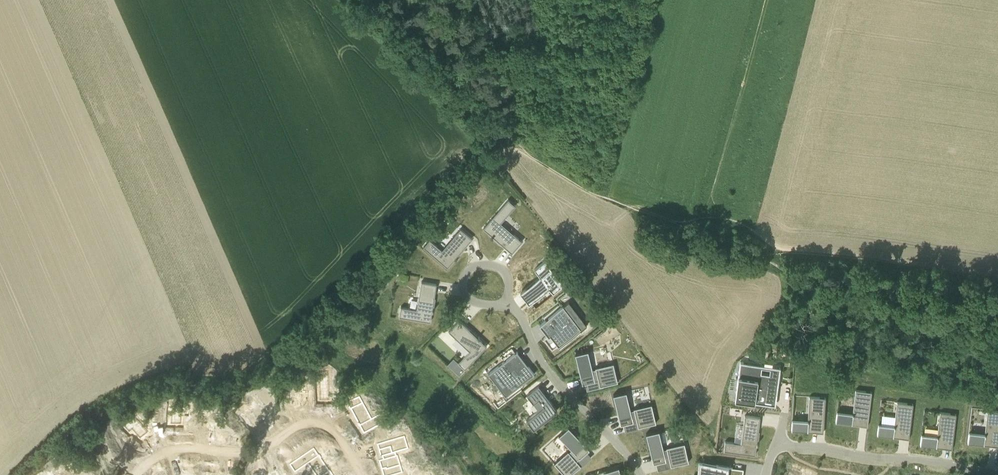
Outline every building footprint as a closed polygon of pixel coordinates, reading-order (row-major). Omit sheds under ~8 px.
[(483,228),(492,235),(491,236),(492,237),(493,236),(501,243),(512,252),(512,253),(522,241),(514,234),(513,235),(499,224),(501,222),(515,206),(508,199),(483,228)] [(455,259),(456,260),(457,258),(456,257),(463,249),(471,239),(472,238),(461,228),(454,236),(455,238),(444,251),(442,250),(430,239),(424,247),(448,267),(455,259)] [(550,268),(520,292),(528,303),(549,287),(553,292),(563,284),(550,268)] [(417,309),(401,307),(399,316),(430,321),(432,310),(434,311),(434,309),(432,308),(434,297),(436,285),(437,284),(421,281),(420,292),(417,309)] [(540,324),(548,335),(544,338),(552,349),(580,328),(563,306),(540,324)] [(471,349),(469,350),(458,362),(465,369),(487,346),(479,338),(480,337),(478,336),(477,337),(470,329),(460,321),(459,320),(449,331),(456,338),(458,337),(471,349)] [(537,372),(519,349),(498,366),(509,381),(503,388),(508,394),(537,372)] [(599,387),(618,382),(613,363),(595,368),(595,369),(592,370),(588,351),(575,354),(582,385),(595,382),(595,381),(598,380),(599,387)] [(782,367),(742,362),(741,379),(758,381),(756,402),(777,405),(782,367)] [(319,388),(293,390),(294,404),(329,402),(328,374),(319,374),(319,388)] [(534,403),(539,399),(544,406),(530,416),(527,419),(534,428),(557,410),(548,398),(547,399),(538,387),(539,387),(539,386),(527,395),(533,403),(534,403)] [(282,409),(265,387),(255,395),(263,406),(260,408),(260,407),(245,418),(257,433),(272,422),(268,416),(270,414),(272,417),(282,409)] [(869,416),(872,391),(856,389),(854,404),(857,404),(856,413),(837,411),(836,422),(860,425),(861,415),(869,416)] [(633,422),(632,421),(637,420),(638,427),(641,426),(656,423),(652,404),(651,404),(634,408),(634,409),(631,410),(626,392),(626,391),(613,394),(621,425),(623,425),(633,422)] [(360,396),(347,403),(363,434),(390,420),(385,412),(373,419),(372,419),(360,396)] [(809,411),(811,411),(811,420),(808,420),(792,419),(792,430),(816,432),(817,421),(824,421),(826,397),(809,396),(809,411)] [(913,403),(897,402),(895,416),(898,416),(897,425),(879,423),(878,435),(902,437),(903,427),(910,428),(913,403)] [(186,406),(171,405),(170,426),(210,427),(210,414),(185,414),(186,406)] [(988,409),(986,424),(989,424),(988,433),(970,431),(969,443),(993,445),(994,435),(997,435),(997,411),(988,409)] [(956,414),(940,412),(939,426),(941,427),(940,435),(923,433),(921,445),(945,448),(946,437),(954,438),(956,414)] [(758,442),(757,441),(758,431),(760,418),(760,417),(745,415),(744,425),(746,426),(743,443),(741,443),(725,441),(724,451),(755,454),(757,444),(758,444),(758,442)] [(148,434),(135,419),(124,428),(128,433),(109,449),(117,459),(148,434)] [(578,467),(581,465),(577,461),(587,452),(590,450),(569,426),(558,435),(559,435),(572,450),(569,452),(568,451),(555,463),(554,463),(565,474),(570,474),(578,467)] [(667,448),(663,449),(662,443),(659,430),(649,432),(646,433),(654,464),(655,464),(656,463),(666,461),(666,460),(669,459),(671,466),(674,465),(689,462),(684,443),(666,447),(667,448)] [(378,443),(382,456),(384,455),(385,458),(379,460),(383,474),(394,474),(403,473),(396,452),(408,448),(404,436),(378,443)] [(313,448),(290,465),(295,472),(308,463),(316,474),(333,474),(313,448)] [(706,463),(704,474),(747,474),(747,472),(737,470),(738,467),(706,463)] [(619,466),(606,470),(607,474),(621,474),(619,466)]
